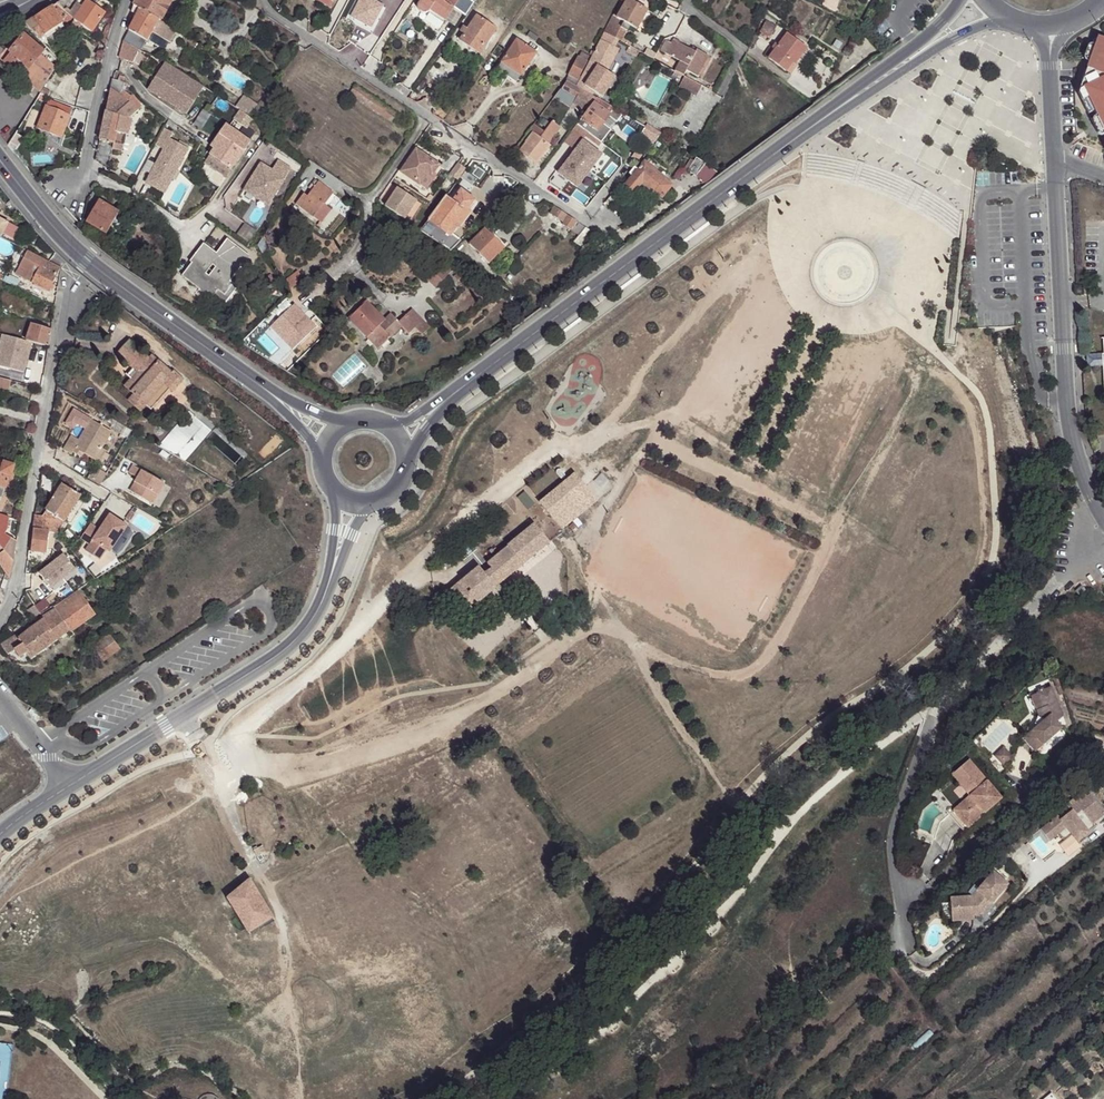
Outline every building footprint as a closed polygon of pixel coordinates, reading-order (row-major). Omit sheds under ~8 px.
[(56,4),(65,12),(74,19),(73,20),(74,21),(71,25),(78,30),(81,25),(92,33),(104,14),(94,7),(87,3),(85,1),(83,0),(80,0),(79,0),(62,0),(56,4)] [(133,6),(140,9),(159,19),(161,20),(172,1),(171,0),(136,0),(133,6)] [(330,8),(333,4),(326,0),(325,0),(323,4),(330,8)] [(458,0),(422,0),(419,4),(418,5),(418,6),(418,7),(418,9),(419,10),(420,11),(421,12),(422,13),(423,13),(424,13),(425,13),(426,13),(427,13),(427,12),(428,12),(429,11),(430,10),(445,21),(458,0)] [(604,33),(616,39),(618,40),(621,42),(627,32),(620,28),(624,22),(631,26),(636,29),(647,10),(630,0),(627,0),(617,17),(613,16),(604,33)] [(56,4),(26,24),(39,39),(45,35),(61,24),(64,22),(70,27),(71,25),(74,21),(73,20),(74,19),(65,12),(56,4)] [(131,12),(136,15),(140,9),(133,6),(131,12)] [(142,47),(151,32),(159,19),(140,9),(136,15),(128,31),(134,36),(133,39),(142,47)] [(479,54),(496,30),(477,17),(467,31),(463,28),(461,31),(465,34),(460,41),(479,54)] [(161,20),(159,19),(151,32),(170,42),(177,31),(161,20)] [(771,37),(776,27),(767,21),(761,31),(771,37)] [(620,28),(627,32),(631,26),(624,22),(620,28)] [(45,35),(47,38),(63,27),(61,24),(45,35)] [(100,41),(99,45),(105,47),(110,30),(107,29),(106,30),(103,36),(102,35),(100,41)] [(134,36),(128,31),(123,40),(138,51),(140,51),(142,47),(133,39),(134,36)] [(527,36),(536,42),(539,37),(530,32),(527,36)] [(589,62),(576,87),(581,90),(584,86),(602,98),(615,78),(607,72),(619,50),(615,48),(618,40),(616,39),(604,33),(601,41),(603,41),(591,63),(589,62)] [(774,50),(768,59),(786,72),(792,63),(795,65),(807,48),(787,34),(778,46),(774,50)] [(40,55),(43,52),(24,36),(2,61),(13,70),(20,75),(41,92),(55,67),(40,55)] [(1096,37),(1094,45),(1087,62),(1079,84),(1079,85),(1098,91),(1085,97),(1103,137),(1103,40),(1096,37)] [(132,63),(138,51),(123,40),(118,58),(132,63)] [(517,40),(502,62),(521,76),(536,53),(517,40)] [(666,41),(661,51),(679,61),(674,71),(675,71),(682,75),(684,76),(686,71),(698,77),(702,69),(699,68),(706,55),(697,50),(696,52),(673,40),(671,43),(666,41)] [(639,52),(629,46),(627,50),(637,56),(639,52)] [(577,80),(587,61),(589,56),(581,52),(579,57),(569,75),(577,80)] [(699,68),(702,69),(709,56),(706,55),(699,68)] [(186,114),(203,87),(165,62),(147,90),(186,114)] [(497,70),(516,83),(521,76),(502,62),(497,70)] [(786,72),(791,75),(797,67),(795,65),(792,63),(786,72)] [(675,71),(672,76),(679,80),(682,75),(675,71)] [(685,77),(679,87),(697,97),(703,86),(685,77)] [(113,79),(110,89),(105,112),(99,140),(114,143),(116,132),(126,135),(127,135),(129,130),(131,121),(132,120),(129,119),(137,111),(135,109),(129,102),(120,96),(122,90),(124,84),(113,79)] [(592,105),(597,99),(581,90),(576,87),(567,81),(560,90),(576,99),(572,105),(586,113),(592,105)] [(44,88),(40,94),(48,97),(50,91),(44,88)] [(560,89),(553,98),(570,108),(572,105),(576,99),(560,90),(560,89)] [(120,96),(129,102),(132,98),(122,90),(120,96)] [(257,104),(244,95),(236,107),(249,116),(257,104)] [(129,102),(135,109),(139,107),(132,98),(129,102)] [(213,106),(227,111),(230,103),(216,98),(213,106)] [(611,130),(603,124),(608,116),(616,123),(623,114),(597,99),(592,105),(586,113),(577,124),(601,142),(611,130)] [(49,100),(37,128),(61,137),(72,109),(49,100)] [(239,110),(233,120),(246,128),(252,119),(239,110)] [(533,133),(519,151),(536,165),(550,146),(548,145),(561,128),(552,122),(545,132),(534,124),(529,130),(533,133)] [(598,146),(601,142),(577,124),(565,141),(576,149),(582,141),(585,137),(598,146)] [(214,149),(209,155),(231,170),(250,142),(225,125),(210,146),(214,149)] [(655,142),(660,136),(645,127),(645,129),(644,128),(641,133),(649,138),(655,142)] [(173,134),(164,129),(155,145),(164,150),(151,175),(170,185),(188,149),(170,140),(173,134)] [(114,143),(115,143),(124,145),(126,135),(116,132),(114,143)] [(99,140),(95,161),(105,168),(108,169),(115,143),(114,143),(99,140)] [(577,187),(601,155),(582,141),(576,149),(558,173),(577,187)] [(416,150),(401,172),(419,185),(428,172),(432,175),(437,168),(439,165),(416,150)] [(204,163),(226,177),(231,170),(209,155),(204,163)] [(695,176),(705,164),(696,158),(687,171),(695,176)] [(272,170),(260,164),(244,191),(268,206),(285,179),(291,169),(277,161),(272,170)] [(634,193),(642,183),(653,192),(661,199),(673,186),(664,179),(644,162),(638,170),(635,167),(629,174),(632,177),(625,185),(634,193)] [(458,164),(450,175),(457,181),(465,169),(458,164)] [(428,172),(419,185),(426,189),(440,170),(437,168),(432,175),(428,172)] [(170,185),(151,175),(146,183),(165,193),(170,185)] [(324,205),(334,193),(318,182),(307,196),(304,193),(295,205),(313,217),(323,204),(324,205)] [(396,188),(383,207),(403,220),(416,203),(396,188)] [(616,190),(605,203),(608,206),(612,201),(615,204),(622,195),(616,190)] [(446,195),(420,231),(450,251),(461,241),(452,233),(457,227),(458,228),(470,212),(467,210),(474,200),(461,191),(453,201),(446,195)] [(106,234),(119,212),(99,200),(86,222),(106,234)] [(467,210),(470,212),(477,203),(474,200),(467,210)] [(554,207),(549,214),(563,223),(562,225),(570,230),(576,221),(554,207)] [(9,223),(0,218),(0,237),(1,238),(9,223)] [(244,223),(236,235),(248,243),(256,231),(244,223)] [(586,228),(574,242),(583,248),(595,234),(586,228)] [(489,264),(505,248),(485,229),(469,245),(489,264)] [(225,295),(233,284),(234,283),(231,281),(241,268),(236,264),(245,253),(227,239),(216,253),(204,244),(190,262),(192,263),(182,276),(212,298),(213,297),(218,290),(225,295)] [(16,273),(31,282),(49,291),(60,268),(53,264),(27,251),(16,273)] [(236,264),(241,268),(249,256),(245,253),(236,264)] [(435,288),(453,270),(444,262),(426,279),(435,288)] [(276,283),(271,275),(258,283),(263,291),(272,285),(276,283)] [(276,283),(272,285),(278,295),(282,293),(276,283)] [(213,297),(224,306),(238,287),(233,284),(225,295),(218,290),(213,297)] [(402,326),(409,334),(415,328),(404,317),(399,322),(390,313),(384,319),(367,301),(349,318),(378,349),(402,326)] [(313,331),(308,325),(304,321),(306,318),(294,305),(284,316),(290,322),(282,330),(297,346),(313,331)] [(415,328),(422,335),(430,328),(412,309),(404,317),(415,328)] [(32,324),(26,340),(45,346),(46,345),(48,346),(51,330),(32,324)] [(3,335),(0,346),(0,366),(25,373),(32,343),(3,335)] [(1103,338),(1103,354),(1091,355),(1092,367),(1102,366),(1103,389),(1103,338)] [(166,383),(171,387),(174,390),(184,380),(180,377),(178,379),(152,355),(149,358),(129,340),(117,354),(133,369),(136,372),(130,379),(124,386),(134,394),(128,400),(140,411),(146,405),(166,383)] [(364,372),(374,384),(378,378),(369,368),(364,372)] [(127,376),(130,379),(136,372),(133,369),(127,376)] [(8,394),(11,380),(0,377),(0,391),(8,394)] [(146,405),(151,410),(171,387),(166,383),(146,405)] [(71,436),(63,450),(71,455),(73,452),(83,458),(86,455),(99,463),(106,450),(102,448),(112,431),(73,409),(65,423),(73,428),(76,423),(85,429),(79,440),(71,436)] [(189,412),(160,446),(175,456),(192,436),(183,428),(194,416),(189,412)] [(192,436),(175,456),(186,462),(212,433),(194,416),(183,428),(192,436)] [(117,422),(113,429),(122,434),(126,427),(117,422)] [(126,427),(122,434),(128,437),(132,430),(126,427)] [(2,498),(9,476),(11,477),(15,466),(3,462),(3,463),(1,462),(0,462),(0,498),(2,498)] [(88,478),(100,485),(106,474),(95,466),(88,478)] [(540,502),(561,529),(596,501),(574,474),(540,502)] [(42,516),(34,515),(32,528),(33,528),(31,551),(46,553),(47,548),(49,532),(54,533),(56,533),(60,528),(81,495),(62,484),(56,494),(53,492),(47,501),(50,503),(42,516)] [(90,524),(81,537),(90,544),(85,551),(99,560),(106,549),(109,551),(127,526),(110,515),(99,530),(90,524)] [(508,587),(502,581),(550,543),(534,524),(507,546),(508,546),(487,564),(491,569),(485,574),(479,567),(450,592),(466,611),(480,600),(486,595),(489,598),(492,602),(502,594),(501,593),(508,587)] [(0,534),(0,546),(4,550),(13,562),(17,541),(1,532),(0,534)] [(9,577),(13,562),(4,550),(3,551),(0,554),(0,565),(6,574),(9,578),(9,577)] [(40,573),(52,589),(76,570),(63,555),(40,573)] [(1075,591),(1079,596),(1085,590),(1081,586),(1075,591)] [(8,655),(15,650),(19,657),(26,653),(31,660),(58,640),(58,639),(70,630),(71,631),(95,614),(94,612),(81,595),(59,610),(58,607),(41,618),(42,620),(20,638),(17,634),(1,645),(8,655)] [(486,595),(480,600),(482,603),(489,598),(486,595)] [(34,606),(28,610),(34,618),(41,614),(34,606)] [(92,646),(103,662),(121,649),(109,634),(92,646)] [(1036,710),(1039,716),(1046,719),(1033,730),(1024,738),(1035,751),(1062,728),(1056,721),(1063,716),(1051,687),(1036,693),(1042,708),(1036,710)] [(1031,696),(1036,710),(1042,708),(1036,693),(1031,696)] [(1037,716),(1033,730),(1046,719),(1039,716),(1037,716)] [(995,756),(1003,765),(1011,757),(1003,748),(995,756)] [(952,810),(968,828),(1002,798),(969,760),(952,775),(960,786),(965,782),(973,792),(969,796),(952,810)] [(965,782),(960,786),(969,796),(973,792),(965,782)] [(1053,839),(1059,835),(1064,840),(1072,833),(1078,841),(1089,831),(1092,828),(1093,827),(1094,826),(1094,825),(1093,823),(1103,814),(1103,812),(1090,795),(1082,801),(1078,796),(1066,805),(1071,812),(1061,820),(1058,816),(1044,828),(1053,839)] [(952,810),(948,814),(964,831),(968,828),(952,810)] [(1040,830),(1049,842),(1053,839),(1044,828),(1040,830)] [(253,848),(257,856),(261,854),(266,852),(263,845),(257,848),(257,846),(253,848)] [(941,904),(942,919),(951,918),(952,922),(974,920),(974,916),(974,909),(979,909),(987,900),(992,904),(1008,884),(993,871),(972,896),(949,898),(950,903),(941,904)] [(227,898),(249,933),(273,918),(249,879),(227,898)] [(979,909),(982,915),(992,904),(987,900),(979,909)] [(1090,1022),(1093,1026),(1103,1017),(1100,1013),(1090,1022)]
